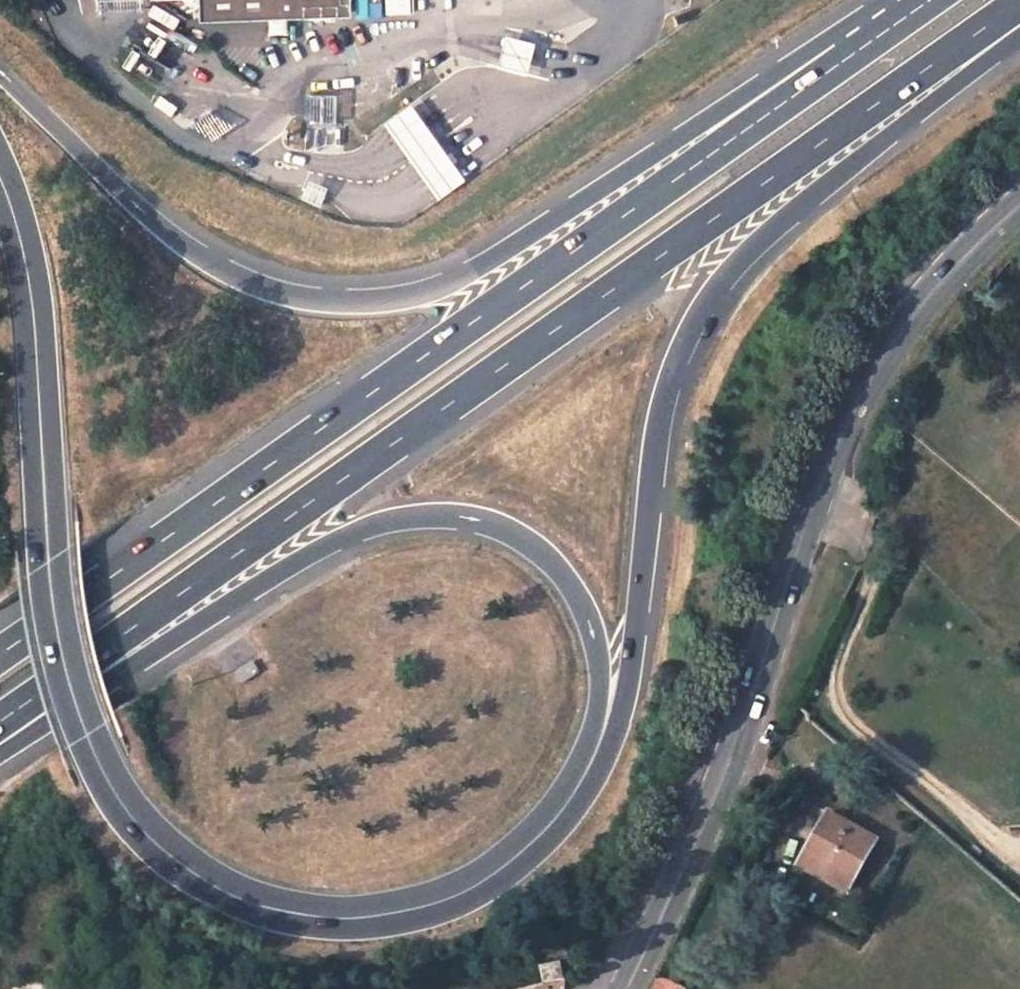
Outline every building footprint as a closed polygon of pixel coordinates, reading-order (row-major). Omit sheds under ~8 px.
[(202,18),(352,12),(352,0),(202,0),(202,18)] [(410,0),(384,0),(384,11),(410,12),(410,0)] [(413,104),(386,123),(439,196),(466,177),(413,104)] [(306,187),(302,198),(321,205),(325,194),(306,187)] [(806,869),(848,893),(876,842),(828,816),(818,834),(823,836),(806,869)] [(818,834),(815,832),(797,864),(806,869),(823,836),(818,834)] [(563,982),(559,962),(539,968),(543,987),(563,982)] [(662,977),(656,988),(685,988),(662,977)]
